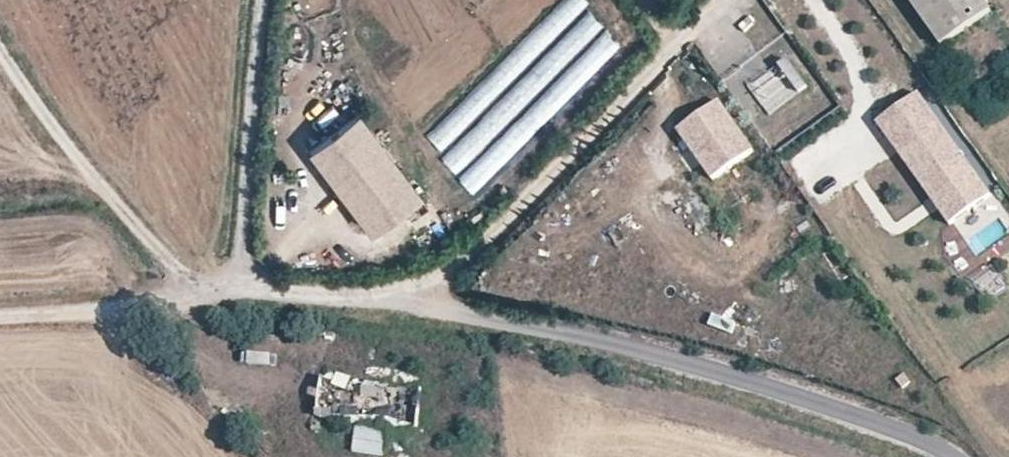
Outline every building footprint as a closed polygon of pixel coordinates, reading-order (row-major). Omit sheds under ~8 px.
[(937,41),(986,6),(982,0),(909,0),(937,41)] [(786,57),(778,63),(797,90),(806,84),(786,57)] [(988,193),(917,90),(876,119),(947,221),(988,193)] [(752,150),(717,102),(676,131),(711,179),(752,150)] [(358,118),(309,155),(372,238),(421,201),(358,118)] [(245,364),(267,365),(268,353),(245,352),(245,364)] [(421,390),(317,379),(313,418),(417,429),(421,390)] [(352,426),(350,453),(382,456),(384,430),(352,426)]
